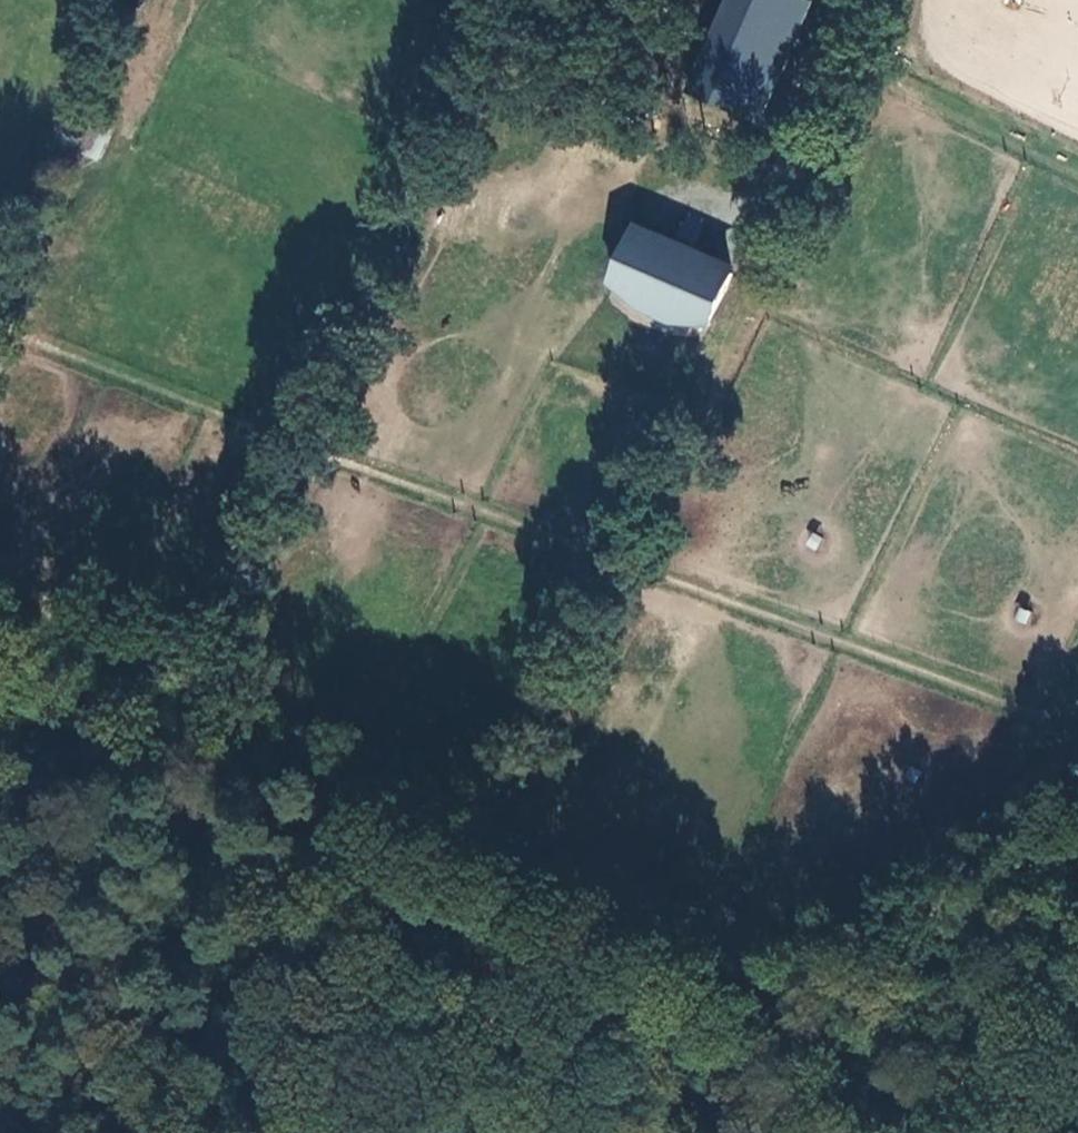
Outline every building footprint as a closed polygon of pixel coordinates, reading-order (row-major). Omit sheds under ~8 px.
[(811,0),(720,0),(682,93),(761,124),(811,0)] [(727,270),(625,230),(588,291),(694,337),(727,270)]
